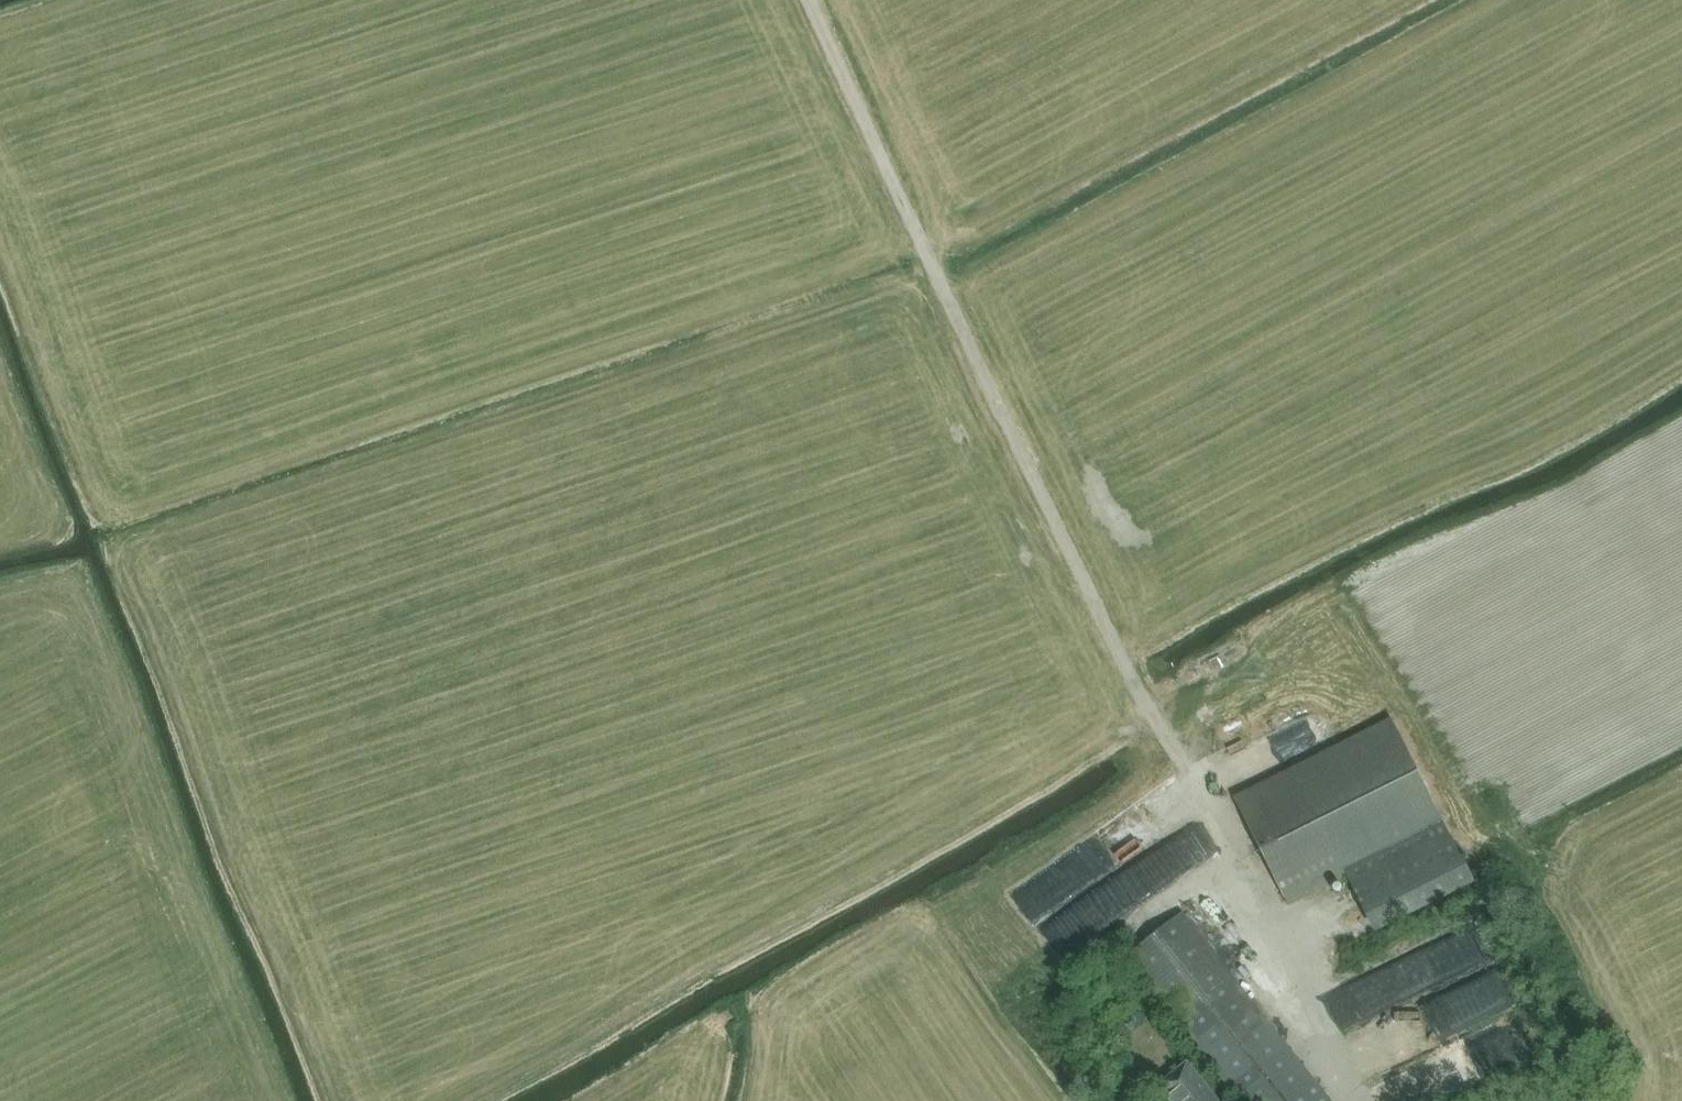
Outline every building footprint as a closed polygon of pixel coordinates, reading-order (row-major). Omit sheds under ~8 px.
[(1290,907),(1446,828),(1390,717),(1234,797),(1290,907)] [(1073,910),(1045,918),(1056,957),(1084,949),(1073,910)] [(1268,1022),(1238,985),(1182,913),(1126,957),(1240,1100),(1330,1100),(1268,1022)] [(1458,1050),(1468,1080),(1524,1062),(1514,1031),(1458,1050)] [(1188,1063),(1159,1086),(1171,1100),(1218,1100),(1188,1063)]
